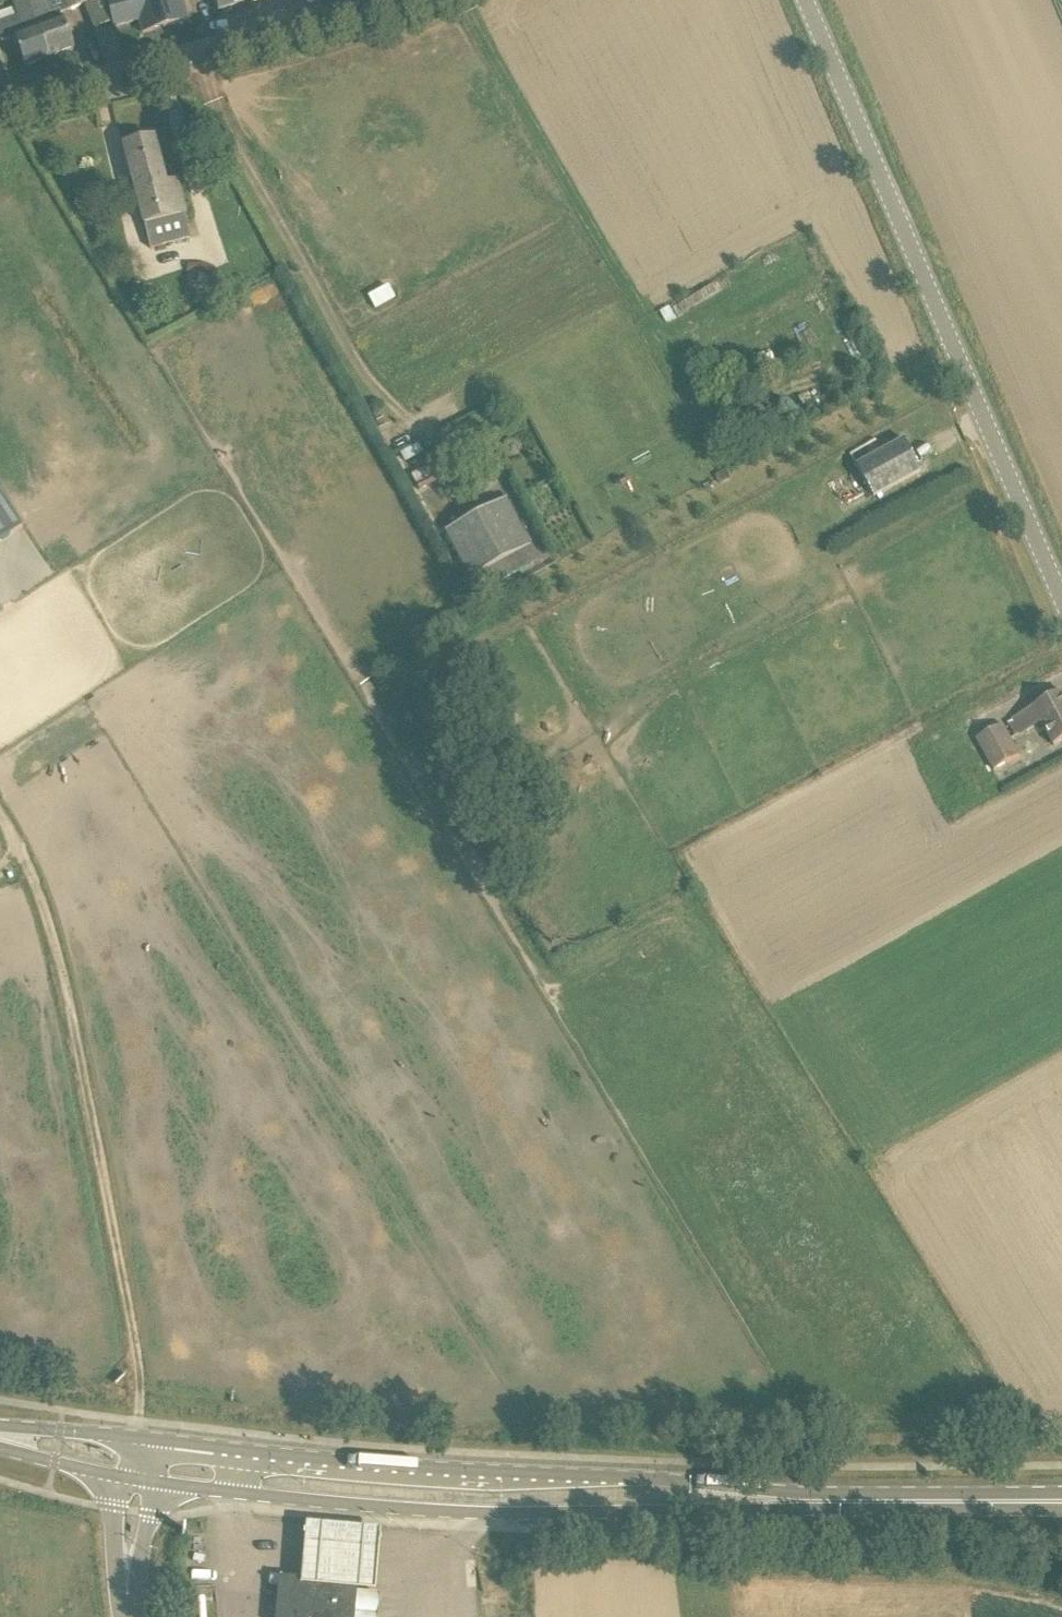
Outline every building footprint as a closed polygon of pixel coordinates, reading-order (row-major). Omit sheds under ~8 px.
[(26,0),(14,0),(12,1),(20,25),(0,32),(0,37),(2,42),(14,37),(24,67),(48,59),(26,0)] [(60,18),(58,12),(48,15),(43,0),(26,0),(48,59),(74,49),(62,18),(60,18)] [(82,0),(64,0),(68,11),(84,5),(82,0)] [(109,6),(115,27),(139,20),(143,33),(187,21),(182,0),(107,0),(109,6)] [(242,0),(214,0),(218,12),(243,3),(242,0)] [(176,182),(165,185),(153,138),(124,146),(150,249),(191,239),(176,182)] [(922,470),(905,440),(858,466),(875,496),(922,470)] [(22,521),(0,488),(0,536),(22,521)] [(507,499),(446,531),(470,577),(484,570),(492,585),(537,561),(529,546),(531,545),(507,499)] [(1061,717),(1061,692),(1014,718),(1022,732),(1042,721),(1045,726),(1061,717)] [(939,736),(956,771),(1013,741),(995,708),(939,736)] [(1045,726),(1055,745),(1061,742),(1061,717),(1045,726)] [(300,1582),(310,1583),(310,1585),(353,1588),(351,1616),(373,1616),(374,1591),(372,1590),(378,1530),(303,1524),(300,1582)] [(353,1588),(310,1585),(310,1583),(300,1582),(287,1581),(285,1598),(284,1616),(351,1616),(353,1588)]
